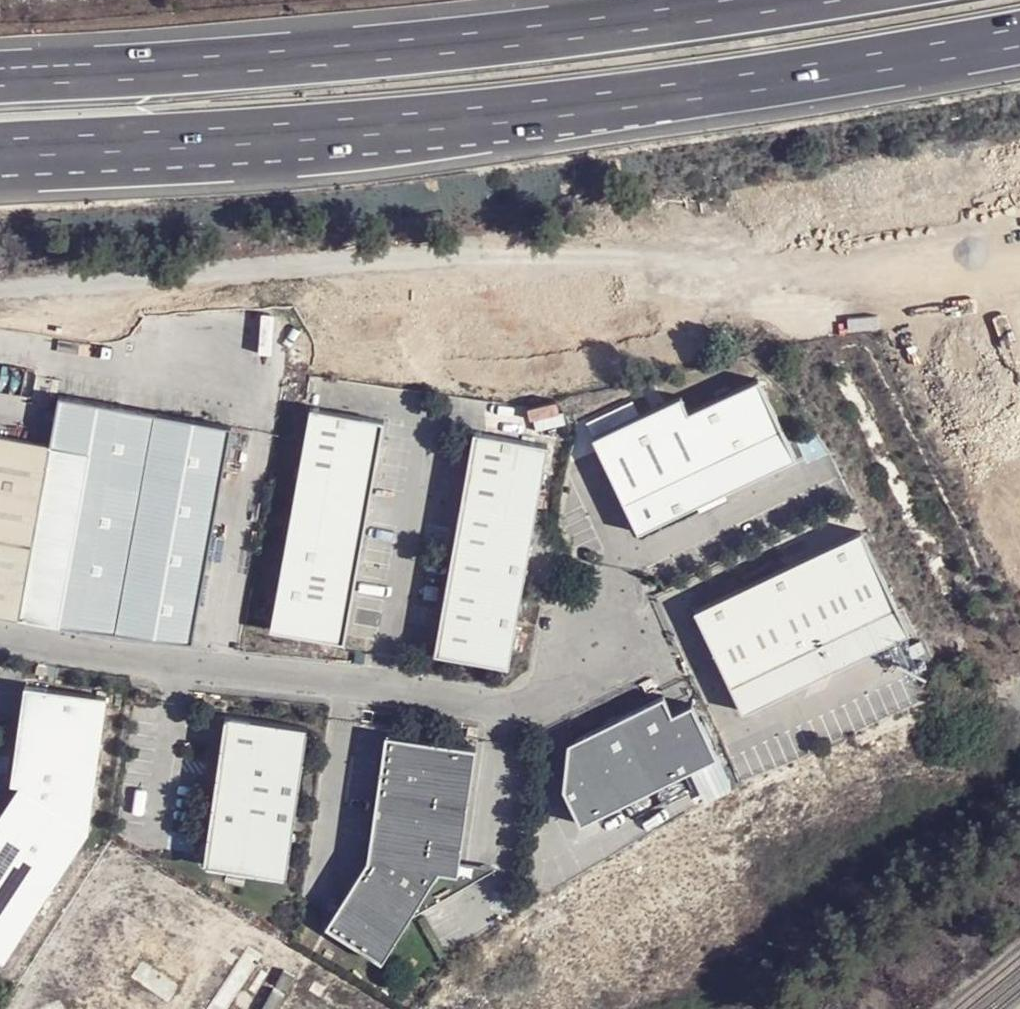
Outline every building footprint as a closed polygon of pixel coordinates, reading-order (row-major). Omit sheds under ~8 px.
[(681,395),(592,436),(636,531),(696,504),(724,491),(795,458),(759,376),(689,411),(681,395)] [(48,446),(0,437),(0,616),(189,644),(231,428),(56,398),(48,446)] [(540,417),(473,406),(471,420),(538,431),(540,417)] [(307,407),(271,630),(341,639),(383,420),(307,407)] [(546,444),(472,431),(436,649),(435,653),(509,666),(523,582),(546,444)] [(728,498),(724,491),(696,504),(699,512),(728,498)] [(785,548),(820,536),(816,525),(781,537),(785,548)] [(751,583),(695,610),(742,709),(909,631),(897,605),(862,531),(809,556),(751,583)] [(695,610),(751,583),(741,567),(686,593),(695,610)] [(0,811),(0,960),(90,834),(104,698),(21,687),(7,781),(16,787),(0,811)] [(663,697),(570,744),(563,790),(581,822),(717,754),(692,705),(671,714),(663,697)] [(303,730),(222,718),(202,854),(200,868),(281,879),(303,730)] [(445,874),(455,869),(457,857),(475,751),(382,736),(377,780),(394,783),(382,854),(366,862),(354,883),(325,929),(378,964),(404,920),(408,914),(452,886),(445,874)] [(382,854),(394,783),(377,780),(366,862),(382,854)] [(492,863),(457,857),(455,869),(445,874),(452,886),(492,863)] [(245,953),(209,1008),(210,1008),(226,1008),(256,960),(245,953)] [(294,977),(284,971),(276,983),(286,990),(294,977)] [(272,989),(259,1008),(273,1008),(282,995),(272,989)]
